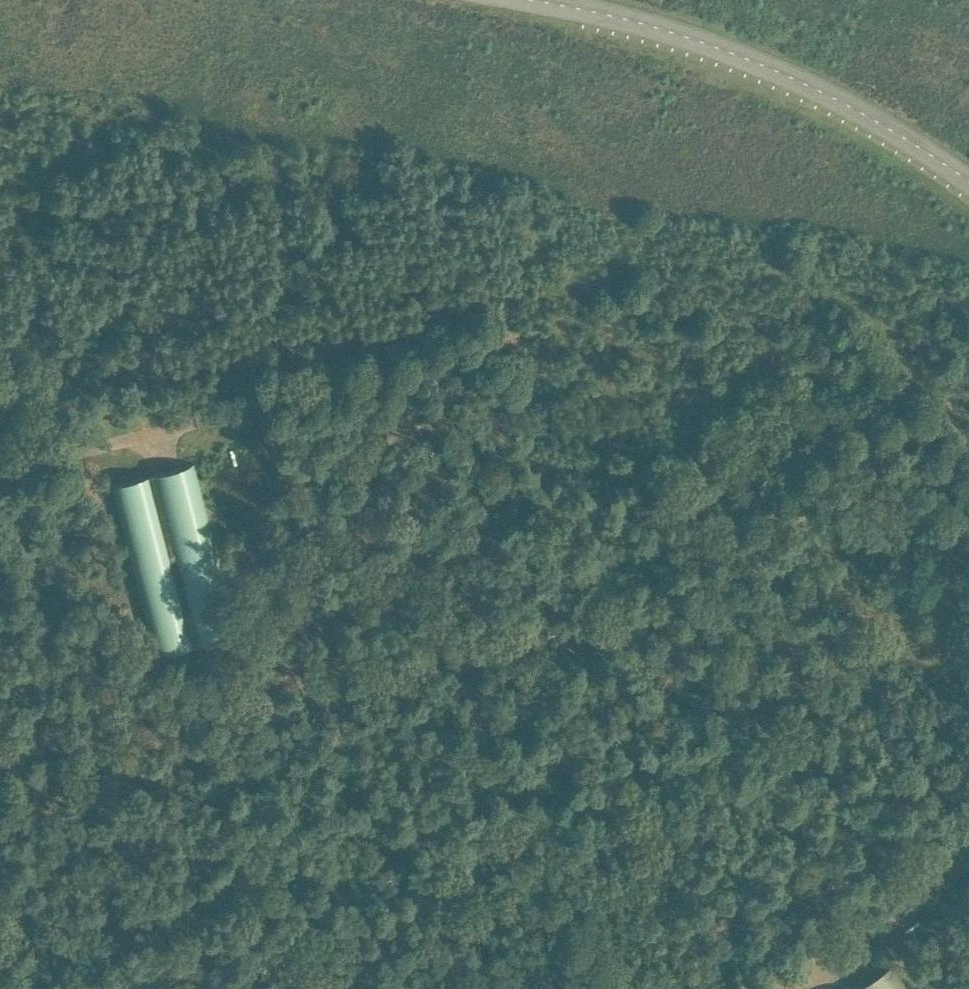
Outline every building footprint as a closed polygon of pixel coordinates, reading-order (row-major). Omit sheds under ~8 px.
[(238,634),(195,463),(111,484),(154,655),(238,634)] [(892,963),(854,988),(909,988),(892,963)]
